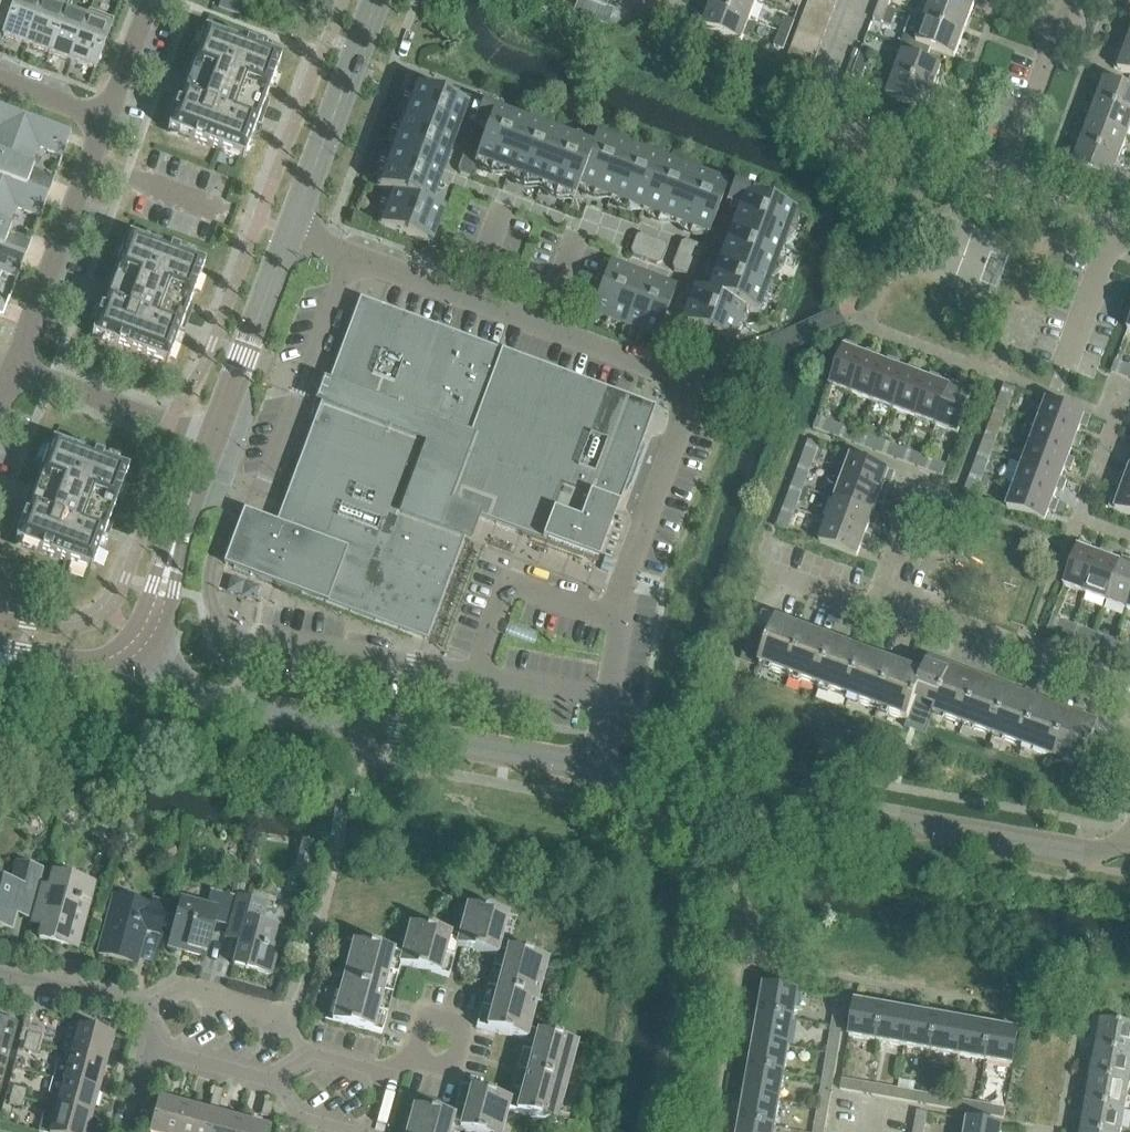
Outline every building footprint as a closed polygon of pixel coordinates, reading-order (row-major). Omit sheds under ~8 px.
[(0,3),(0,23),(7,26),(3,36),(26,45),(42,4),(31,0),(1,0),(0,3)] [(48,54),(64,12),(64,13),(68,4),(57,0),(43,0),(42,4),(26,45),(48,54)] [(241,18),(248,0),(221,0),(217,9),(241,18)] [(608,24),(613,11),(604,8),(607,0),(578,0),(573,15),(607,27),(608,24)] [(742,17),(751,21),(759,0),(715,0),(713,6),(742,17)] [(831,21),(836,8),(814,0),(810,0),(806,11),(831,21)] [(836,8),(839,0),(814,0),(836,8)] [(925,22),(964,36),(972,15),(933,0),(925,22)] [(972,15),(977,0),(933,0),(972,15)] [(887,7),(879,4),(873,19),(882,22),(887,7)] [(705,28),(743,42),(751,21),(742,17),(713,6),(705,28)] [(801,23),(827,33),(831,21),(806,11),(801,23)] [(48,54),(71,62),(86,20),(85,20),(64,13),(64,12),(48,54)] [(71,62),(94,71),(113,21),(88,12),(85,20),(86,20),(71,62)] [(777,30),(788,34),(793,21),(782,17),(777,30)] [(955,58),(964,36),(925,22),(916,44),(955,58)] [(797,35),(823,45),(827,33),(801,23),(797,35)] [(782,49),(788,34),(777,30),(771,44),(782,49)] [(203,32),(166,132),(243,160),(280,60),(203,32)] [(792,47),(818,57),(823,45),(797,35),(792,47)] [(863,46),(858,60),(866,63),(872,49),(863,46)] [(788,60),(813,69),(818,57),(792,47),(788,60)] [(1126,50),(1123,58),(1119,57),(1114,70),(1129,76),(1129,51),(1126,50)] [(905,53),(897,75),(935,90),(943,68),(905,53)] [(866,63),(858,60),(852,76),(861,78),(866,63)] [(889,102),(891,98),(926,112),(935,90),(897,75),(892,73),(882,99),(889,102)] [(426,203),(450,139),(465,98),(463,92),(417,75),(412,77),(408,86),(417,89),(379,188),(392,193),(380,225),(427,243),(440,208),(426,203)] [(1129,115),(1129,90),(1105,81),(1097,102),(1129,115)] [(1127,138),(1129,131),(1129,115),(1097,102),(1088,123),(1127,138)] [(24,116),(0,108),(0,177),(1,177),(24,116)] [(475,120),(477,113),(471,111),(469,117),(475,120)] [(578,186),(708,235),(725,190),(593,140),(588,154),(479,112),(458,168),(459,173),(469,177),(474,163),(573,201),(578,186)] [(1,177),(48,195),(53,181),(31,173),(33,166),(30,165),(37,148),(61,157),(70,134),(24,116),(1,177)] [(1080,144),(1119,159),(1127,138),(1088,123),(1080,144)] [(1072,166),(1111,181),(1119,159),(1080,144),(1072,166)] [(0,181),(0,246),(3,247),(11,227),(8,226),(14,208),(39,218),(48,195),(1,177),(0,181)] [(750,192),(753,186),(747,184),(744,190),(750,192)] [(729,192),(723,206),(734,211),(737,209),(742,197),(729,192)] [(756,316),(768,282),(793,215),(748,199),(712,295),(699,291),(686,324),(675,320),(671,330),(673,335),(712,349),(718,347),(720,339),(730,343),(742,311),(756,316)] [(635,237),(629,252),(632,257),(656,266),(661,264),(666,249),(664,244),(640,235),(635,237)] [(127,237),(90,337),(167,366),(204,265),(127,237)] [(680,243),(671,267),(673,273),(688,278),(693,276),(702,252),(700,247),(685,241),(680,243)] [(17,279),(25,255),(3,247),(0,246),(0,272),(17,279)] [(625,273),(608,267),(591,313),(608,319),(625,273)] [(624,325),(641,279),(625,273),(608,319),(624,325)] [(640,331),(658,285),(641,279),(624,325),(640,331)] [(658,285),(640,331),(657,338),(675,291),(658,285)] [(233,568),(424,639),(472,514),(596,561),(652,410),(361,301),(329,387),(325,387),(323,387),(320,389),(318,392),(317,395),(317,398),(318,400),(319,402),(320,403),(276,525),(252,516),(233,568)] [(847,343),(830,387),(851,395),(866,357),(856,353),(858,347),(847,343)] [(868,351),(866,357),(851,395),(873,403),(887,365),(877,361),(879,355),(868,351)] [(889,359),(887,365),(873,403),(894,411),(908,373),(898,370),(900,363),(889,359)] [(1112,373),(1129,380),(1129,368),(1116,363),(1112,373)] [(910,367),(908,373),(894,411),(915,419),(929,381),(918,377),(921,371),(910,367)] [(937,427),(951,389),(940,385),(943,379),(931,375),(929,381),(915,419),(937,427)] [(958,435),(972,397),(962,393),(964,387),(953,383),(951,389),(937,427),(958,435)] [(997,409),(1007,413),(1015,390),(1005,387),(997,409)] [(1091,418),(1047,402),(1039,424),(1076,438),(1080,428),(1086,430),(1091,418)] [(989,430),(999,433),(1007,413),(997,409),(989,430)] [(818,420),(814,430),(835,437),(839,427),(818,420)] [(1031,445),(1068,459),(1072,449),(1078,451),(1082,440),(1076,438),(1039,424),(1031,445)] [(839,427),(835,437),(856,445),(859,435),(839,427)] [(981,451),(991,455),(999,433),(989,430),(981,451)] [(859,435),(856,445),(878,454),(882,443),(859,435)] [(801,464),(811,468),(820,446),(809,442),(801,464)] [(51,443),(14,543),(91,571),(128,471),(51,443)] [(882,443),(878,454),(898,461),(902,451),(882,443)] [(1023,466),(1060,480),(1064,470),(1070,472),(1075,461),(1068,459),(1031,445),(1023,466)] [(902,451),(898,461),(921,469),(924,459),(902,451)] [(973,471),(984,475),(991,455),(981,451),(973,471)] [(843,479),(881,494),(885,483),(891,485),(896,473),(852,457),(843,479)] [(924,459),(921,469),(942,477),(946,467),(924,459)] [(793,485),(803,489),(811,468),(801,464),(793,485)] [(1015,487),(1053,501),(1057,491),(1063,493),(1067,483),(1060,480),(1023,466),(1015,487)] [(1123,490),(1129,492),(1129,469),(1126,478),(1121,476),(1117,487),(1123,490)] [(965,494),(975,498),(984,475),(973,471),(965,494)] [(836,500),(874,515),(878,505),(883,507),(887,496),(881,494),(843,479),(836,500)] [(786,506),(795,510),(803,489),(793,485),(786,506)] [(1007,509),(1044,523),(1049,512),(1055,514),(1059,504),(1053,501),(1015,487),(1007,509)] [(1129,517),(1129,492),(1123,490),(1119,500),(1113,498),(1109,509),(1129,517)] [(828,522),(866,536),(870,526),(875,528),(879,517),(874,515),(836,500),(828,522)] [(777,528),(787,532),(795,510),(786,506),(777,528)] [(820,543),(858,558),(862,547),(867,549),(871,538),(866,536),(828,522),(820,543)] [(1080,543),(1064,587),(1085,595),(1099,557),(1089,553),(1091,548),(1080,543)] [(1101,551),(1099,557),(1085,595),(1106,603),(1121,565),(1110,561),(1112,555),(1101,551)] [(1106,603),(1128,611),(1129,605),(1129,562),(1123,559),(1121,565),(1106,603)] [(750,633),(769,640),(774,626),(774,624),(756,616),(750,633)] [(1052,619),(1048,629),(1069,637),(1073,627),(1052,619)] [(740,659),(907,723),(917,696),(936,703),(932,714),(1081,771),(1096,731),(929,668),(931,662),(929,661),(923,676),(921,682),(774,626),(769,640),(750,633),(740,659)] [(1073,627),(1069,637),(1091,645),(1095,635),(1073,627)] [(1095,635),(1091,645),(1112,653),(1116,643),(1095,635)] [(1112,653),(1129,660),(1129,648),(1116,643),(1112,653)] [(71,821),(73,816),(72,811),(67,808),(62,810),(59,814),(61,820),(65,822),(71,821)] [(303,840),(299,858),(313,862),(318,842),(303,840)] [(168,861),(179,856),(172,842),(162,846),(168,861)] [(32,910),(42,872),(15,865),(9,886),(0,884),(0,929),(10,932),(17,906),(32,910)] [(32,921),(41,923),(37,939),(75,949),(92,886),(50,875),(46,890),(40,888),(32,921)] [(212,924),(227,927),(234,898),(214,893),(210,910),(179,902),(167,949),(203,959),(212,924)] [(150,909),(151,908),(112,897),(96,955),(134,966),(143,933),(156,936),(163,913),(150,909)] [(264,906),(239,899),(234,898),(227,927),(226,931),(240,935),(232,967),(269,977),(276,950),(269,948),(274,929),(259,925),(264,906)] [(456,947),(489,956),(495,957),(506,918),(467,907),(456,947)] [(450,935),(410,925),(399,966),(439,976),(439,973),(449,976),(452,967),(442,964),(450,935)] [(382,993),(385,979),(387,973),(393,952),(353,942),(342,982),(382,993)] [(496,989),(537,1000),(547,960),(507,949),(496,989)] [(375,1020),(382,993),(342,982),(332,1023),(371,1033),(372,1029),(381,1032),(384,1023),(375,1020)] [(801,991),(766,985),(761,1013),(796,1019),(801,991)] [(496,989),(495,993),(488,1019),(479,1017),(476,1026),(486,1028),(486,1029),(526,1040),(537,1000),(496,989)] [(847,1001),(836,999),(831,1027),(842,1029),(847,1001)] [(885,1006),(857,1001),(851,1037),(879,1042),(885,1006)] [(912,1011),(885,1006),(879,1042),(906,1047),(912,1011)] [(939,1016),(912,1011),(906,1047),(933,1051),(939,1016)] [(796,1019),(761,1013),(757,1040),(791,1046),(796,1019)] [(933,1051),(960,1056),(966,1020),(939,1016),(933,1051)] [(8,1051),(16,1021),(0,1017),(0,1082),(8,1051)] [(960,1056),(987,1061),(993,1025),(966,1020),(960,1056)] [(1129,1055),(1129,1026),(1103,1021),(1099,1039),(1094,1038),(1093,1048),(1129,1055)] [(71,1056),(102,1064),(105,1055),(108,1056),(113,1038),(66,1025),(59,1053),(71,1056)] [(987,1061),(1015,1066),(1021,1030),(993,1025),(987,1061)] [(842,1029),(831,1027),(827,1054),(837,1056),(842,1029)] [(526,1075),(566,1085),(576,1045),(537,1034),(526,1075)] [(27,1035),(24,1043),(38,1047),(40,1038),(27,1035)] [(752,1067),(786,1073),(791,1046),(757,1040),(752,1067)] [(38,1047),(24,1043),(22,1052),(35,1056),(38,1047)] [(1129,1083),(1129,1055),(1093,1048),(1091,1058),(1096,1059),(1093,1076),(1129,1083)] [(837,1056),(827,1054),(822,1081),(833,1082),(837,1056)] [(52,1080),(97,1093),(102,1075),(99,1074),(102,1064),(71,1056),(68,1066),(56,1063),(52,1080)] [(747,1094),(782,1100),(786,1073),(752,1067),(747,1094)] [(515,1115),(555,1126),(566,1085),(526,1075),(515,1115)] [(164,1076),(161,1088),(169,1091),(173,1079),(164,1076)] [(1125,1111),(1129,1084),(1129,1083),(1093,1076),(1090,1094),(1084,1093),(1082,1103),(1125,1111)] [(93,1108),(97,1093),(52,1080),(48,1096),(59,1099),(57,1110),(88,1118),(90,1108),(93,1108)] [(870,1085),(842,1080),(841,1091),(868,1095),(870,1085)] [(833,1082),(822,1081),(817,1109),(828,1111),(833,1082)] [(460,1129),(469,1131),(501,1131),(511,1098),(471,1087),(470,1087),(460,1084),(457,1093),(468,1096),(460,1129)] [(895,1100),(897,1090),(870,1085),(868,1095),(895,1100)] [(12,1088),(10,1097),(24,1101),(26,1092),(12,1088)] [(210,1103),(219,1106),(223,1092),(214,1090),(210,1103)] [(922,1105),(923,1095),(897,1090),(895,1100),(922,1105)] [(742,1121),(777,1128),(782,1100),(747,1094),(742,1121)] [(948,1110),(950,1100),(923,1095),(922,1105),(948,1110)] [(24,1101),(10,1097),(7,1107),(21,1110),(24,1101)] [(149,1131),(178,1131),(186,1106),(158,1098),(149,1131)] [(976,1114),(977,1105),(950,1100),(948,1110),(976,1114)] [(239,1119),(217,1113),(219,1106),(210,1103),(208,1112),(207,1116),(211,1117),(207,1131),(236,1131),(239,1119)] [(260,1115),(270,1118),(273,1106),(264,1103),(260,1115)] [(1085,1131),(1121,1131),(1125,1111),(1082,1103),(1080,1113),(1086,1114),(1083,1131),(1085,1131)] [(406,1131),(449,1131),(454,1116),(413,1105),(406,1131)] [(976,1114),(1003,1119),(1005,1110),(977,1105),(976,1114)] [(211,1117),(207,1116),(208,1112),(186,1106),(178,1131),(207,1131),(211,1117)] [(57,1110),(45,1107),(38,1131),(87,1131),(88,1129),(85,1128),(88,1118),(57,1110)] [(817,1109),(813,1131),(825,1131),(828,1111),(817,1109)] [(914,1131),(923,1131),(927,1114),(917,1112),(914,1131)] [(267,1127),(239,1119),(236,1131),(266,1131),(267,1127)] [(1004,1126),(968,1120),(966,1131),(1003,1131),(1004,1126)] [(777,1128),(742,1121),(741,1131),(776,1131),(777,1128)]
